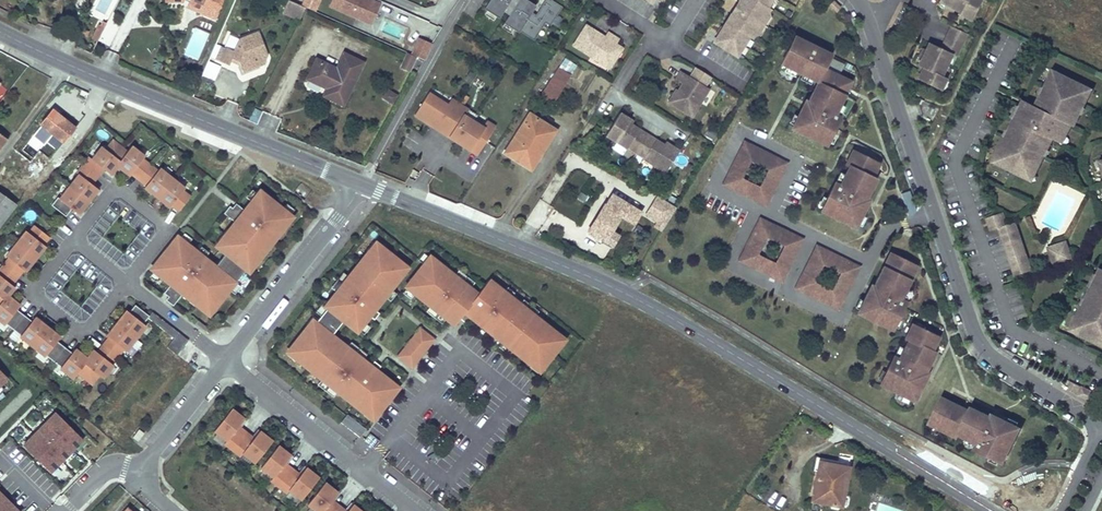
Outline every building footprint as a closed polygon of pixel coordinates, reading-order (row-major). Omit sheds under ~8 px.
[(188,2),(186,5),(214,18),(222,0),(218,0),(215,8),(208,5),(201,2),(199,4),(198,6),(188,2)] [(290,0),(289,0),(284,12),(299,19),(304,6),(290,0)] [(302,2),(315,9),(320,0),(303,0),(302,2)] [(377,0),(332,0),(330,5),(371,23),(381,2),(377,0)] [(483,9),(498,18),(503,11),(510,0),(489,0),(483,9)] [(561,6),(552,0),(544,0),(535,15),(531,12),(535,5),(527,0),(518,0),(508,15),(503,23),(518,32),(519,31),(533,40),(545,22),(550,25),(561,6)] [(503,11),(508,15),(518,0),(510,0),(503,11)] [(714,40),(736,54),(748,35),(750,36),(754,31),(765,12),(769,7),(766,5),(769,0),(738,0),(752,9),(745,20),(731,12),(714,40)] [(752,9),(738,0),(731,12),(745,20),(752,9)] [(938,0),(945,4),(953,8),(959,11),(958,13),(970,19),(979,0),(938,0)] [(834,1),(829,6),(836,13),(841,8),(834,1)] [(765,12),(754,31),(760,34),(771,16),(765,12)] [(573,45),(603,64),(609,55),(615,59),(623,48),(616,44),(619,39),(608,32),(603,38),(595,33),(597,31),(586,24),(573,45)] [(920,70),(916,78),(938,89),(944,77),(940,74),(945,64),(950,53),(954,55),(965,33),(950,26),(940,48),(928,42),(924,49),(920,57),(916,65),(922,67),(920,70)] [(228,63),(230,59),(232,56),(239,59),(241,64),(243,70),(265,63),(268,55),(259,30),(239,38),(234,49),(226,46),(220,60),(228,63)] [(794,34),(780,62),(785,65),(793,69),(794,66),(797,68),(805,72),(804,74),(816,81),(807,100),(803,108),(800,106),(796,114),(797,115),(793,123),(791,127),(824,144),(826,140),(830,131),(831,132),(839,116),(838,115),(834,113),(839,103),(844,94),(835,89),(839,82),(844,85),(847,78),(835,72),(824,67),(828,59),(831,53),(815,45),(814,47),(808,44),(810,42),(794,34)] [(420,36),(412,51),(424,58),(432,43),(420,36)] [(317,58),(308,77),(328,87),(324,94),(343,103),(363,62),(344,52),(337,68),(317,58)] [(410,71),(415,58),(407,54),(401,67),(410,71)] [(609,55),(603,64),(610,68),(615,59),(609,55)] [(564,57),(558,67),(570,74),(576,65),(564,57)] [(570,74),(558,67),(540,96),(552,103),(570,74)] [(681,91),(679,95),(673,91),(668,100),(691,115),(709,87),(680,69),(675,77),(682,81),(679,87),(677,89),(681,91)] [(1027,101),(1024,108),(1018,106),(1015,112),(1017,113),(1015,118),(1012,117),(1007,129),(1009,130),(1007,135),(1004,133),(994,154),(999,156),(996,162),(1025,177),(1027,171),(1033,174),(1042,154),(1040,153),(1042,148),(1045,149),(1051,137),(1056,140),(1059,134),(1063,136),(1069,124),(1072,125),(1078,112),(1076,111),(1087,87),(1053,71),(1042,94),(1040,93),(1034,105),(1027,101)] [(839,82),(835,89),(844,94),(851,80),(847,78),(844,85),(839,82)] [(466,83),(460,92),(473,99),(478,90),(466,83)] [(515,97),(517,89),(504,86),(502,94),(515,97)] [(393,103),(397,96),(388,90),(383,97),(393,103)] [(428,93),(414,115),(477,154),(495,127),(486,121),(482,127),(464,116),(468,110),(451,99),(447,105),(428,93)] [(1024,108),(1027,101),(1021,99),(1018,106),(1024,108)] [(253,108),(248,119),(257,123),(262,112),(253,108)] [(52,111),(41,125),(62,143),(74,128),(52,111)] [(611,125),(606,133),(616,139),(627,147),(628,145),(636,151),(644,156),(644,157),(655,164),(665,171),(679,149),(670,143),(669,146),(664,143),(631,122),(626,119),(628,116),(620,111),(611,125)] [(530,114),(505,153),(531,169),(555,130),(530,114)] [(62,143),(41,125),(37,130),(59,147),(62,143)] [(768,205),(789,159),(743,138),(722,184),(768,205)] [(149,166),(142,159),(144,157),(131,147),(126,152),(112,141),(105,150),(102,147),(91,159),(89,157),(82,165),(97,176),(102,169),(110,175),(116,166),(129,176),(130,174),(138,180),(149,166)] [(37,147),(26,161),(39,172),(50,158),(37,147)] [(844,163),(847,165),(854,150),(851,149),(844,163)] [(878,162),(854,150),(847,165),(843,173),(838,184),(833,181),(832,181),(824,197),(826,198),(821,206),(819,210),(852,226),(854,223),(859,214),(860,214),(864,206),(861,205),(865,197),(875,178),(871,176),(867,174),(870,167),(874,169),(878,162)] [(97,190),(90,184),(97,176),(82,165),(77,173),(79,174),(69,188),(87,202),(97,190)] [(172,179),(159,169),(157,171),(149,166),(138,180),(146,186),(144,188),(157,198),(172,179)] [(190,197),(182,191),(184,189),(172,179),(157,198),(169,208),(171,205),(178,211),(190,197)] [(87,202),(69,188),(60,199),(57,197),(51,205),(65,216),(70,209),(77,215),(87,202)] [(177,236),(151,269),(154,271),(161,277),(170,284),(163,293),(168,296),(165,300),(172,305),(182,293),(190,300),(193,296),(212,312),(229,290),(235,283),(254,259),(258,254),(262,257),(293,217),(291,215),(283,208),(260,190),(257,193),(251,201),(244,210),(235,203),(232,208),(230,206),(224,214),(235,223),(229,231),(232,233),(223,245),(220,249),(222,251),(212,264),(205,258),(197,252),(188,244),(180,238),(177,236)] [(628,199),(614,190),(588,230),(611,245),(619,232),(613,228),(621,215),(633,223),(642,209),(628,199)] [(251,201),(257,193),(253,191),(247,198),(251,201)] [(16,205),(0,193),(0,226),(16,205)] [(665,226),(678,206),(659,195),(647,215),(665,226)] [(537,209),(548,214),(552,205),(541,200),(537,209)] [(294,211),(286,205),(283,208),(291,215),(294,211)] [(984,217),(988,230),(996,227),(1012,275),(1029,269),(1026,261),(1013,221),(1005,223),(1001,211),(984,217)] [(738,260),(783,281),(804,236),(759,215),(738,260)] [(43,244),(49,236),(35,225),(29,233),(27,231),(17,243),(35,258),(45,246),(43,244)] [(223,245),(232,233),(229,231),(219,243),(223,245)] [(190,240),(183,235),(180,238),(188,244),(190,240)] [(1048,254),(1051,264),(1069,258),(1065,248),(1063,241),(1046,247),(1048,254)] [(376,242),(369,250),(372,253),(379,245),(376,242)] [(25,271),(35,258),(17,243),(7,256),(9,258),(3,266),(17,277),(23,269),(25,271)] [(815,243),(794,289),(841,309),(861,263),(815,243)] [(308,324),(290,348),(298,355),(296,359),(321,379),(337,392),(364,413),(367,409),(376,417),(396,391),(387,385),(390,381),(377,371),(370,366),(363,360),(347,347),(332,335),(343,321),(357,333),(358,331),(364,323),(364,322),(369,316),(374,309),(375,310),(389,292),(395,284),(401,276),(398,273),(405,264),(379,245),(372,253),(369,250),(349,276),(337,292),(325,306),(327,308),(321,316),(318,319),(312,327),(308,324)] [(208,255),(200,248),(197,252),(205,258),(208,255)] [(888,261),(885,267),(881,265),(867,292),(865,291),(860,299),(861,300),(855,312),(888,329),(894,316),(895,317),(904,301),(898,298),(904,287),(908,279),(905,277),(912,263),(888,251),(884,259),(888,261)] [(423,264),(428,257),(423,252),(417,260),(423,264)] [(454,275),(430,256),(428,257),(423,264),(405,287),(406,288),(414,294),(430,306),(446,319),(454,325),(460,318),(464,313),(470,317),(475,311),(483,317),(491,323),(499,330),(515,342),(522,348),(521,349),(535,360),(538,356),(546,363),(562,343),(554,336),(557,333),(543,321),(542,322),(534,316),(519,304),(511,297),(504,292),(502,291),(503,290),(489,279),(489,280),(489,279),(484,285),(478,294),(470,288),(454,275)] [(912,263),(905,277),(908,279),(915,265),(912,263)] [(408,267),(405,264),(398,273),(401,276),(408,267)] [(15,286),(11,284),(17,277),(3,266),(0,270),(0,320),(5,324),(6,323),(13,329),(24,315),(16,309),(20,305),(7,295),(15,286)] [(161,277),(154,271),(151,275),(159,281),(161,277)] [(473,284),(457,272),(454,275),(470,288),(473,284)] [(333,289),(337,292),(349,276),(345,273),(333,289)] [(1091,288),(1088,286),(1083,298),(1085,300),(1083,304),(1080,303),(1071,323),(1075,325),(1072,332),(1101,346),(1101,344),(1101,274),(1100,278),(1094,275),(1091,282),(1093,283),(1091,288)] [(232,293),(239,286),(235,283),(229,290),(232,293)] [(398,287),(395,284),(389,292),(392,295),(398,287)] [(414,294),(406,288),(403,291),(411,297),(414,294)] [(513,294),(506,288),(504,292),(511,297),(513,294)] [(212,312),(193,296),(190,300),(209,315),(212,312)] [(537,313),(522,300),(519,304),(534,316),(537,313)] [(145,325),(143,323),(149,316),(135,305),(129,312),(127,310),(117,323),(136,338),(145,325)] [(325,306),(323,305),(317,313),(321,316),(327,308),(325,306)] [(446,319),(430,306),(427,310),(443,322),(446,319)] [(375,310),(374,309),(369,316),(375,320),(380,314),(375,310)] [(465,323),(470,317),(464,313),(460,318),(465,323)] [(32,346),(47,327),(35,317),(32,321),(24,315),(13,329),(21,335),(20,336),(32,346)] [(315,317),(308,324),(312,327),(318,319),(315,317)] [(491,323),(483,317),(480,320),(488,327),(491,323)] [(901,337),(905,339),(912,324),(909,322),(901,337)] [(126,350),(136,338),(117,323),(107,335),(109,337),(103,345),(117,356),(123,349),(126,350)] [(368,326),(364,323),(358,331),(362,333),(368,326)] [(912,324),(905,339),(896,357),(890,354),(882,370),(883,371),(877,384),(910,400),(917,388),(918,388),(922,380),(919,378),(923,371),(933,351),(929,349),(925,348),(928,341),(932,343),(936,336),(912,324)] [(64,347),(57,340),(60,337),(47,327),(32,346),(45,356),(46,355),(53,361),(64,347)] [(412,368),(435,339),(419,327),(397,357),(412,368)] [(515,342),(499,330),(496,333),(512,346),(515,342)] [(177,331),(166,345),(177,354),(188,340),(177,331)] [(562,343),(565,339),(557,333),(554,336),(562,343)] [(350,343),(347,347),(363,360),(365,356),(350,343)] [(86,379),(98,365),(107,372),(113,364),(111,364),(117,356),(103,345),(97,352),(94,349),(87,358),(75,349),(72,353),(64,347),(53,361),(61,367),(60,368),(73,378),(78,373),(86,379)] [(298,355),(290,348),(287,352),(296,359),(298,355)] [(546,363),(538,356),(535,360),(544,366),(547,363),(546,363)] [(374,362),(370,366),(377,371),(380,367),(374,362)] [(337,392),(321,379),(318,383),(334,396),(337,392)] [(398,388),(390,381),(387,385),(396,391),(398,388)] [(1097,396),(1079,385),(1075,395),(1092,405),(1097,396)] [(967,406),(966,409),(964,413),(958,410),(959,406),(946,399),(944,403),(936,399),(927,419),(941,426),(955,433),(973,443),(971,448),(987,456),(987,455),(1000,461),(1016,428),(1004,422),(1005,421),(996,417),(995,419),(987,416),(967,406)] [(232,449),(244,435),(236,429),(239,425),(244,419),(231,409),(214,430),(226,440),(224,443),(232,449)] [(367,409),(364,413),(373,420),(376,417),(367,409)] [(56,412),(23,444),(51,472),(83,440),(56,412)] [(360,436),(366,427),(346,413),(340,422),(360,436)] [(941,426),(927,419),(925,422),(939,430),(941,426)] [(247,431),(239,425),(236,429),(244,435),(247,431)] [(955,433),(941,426),(939,430),(953,437),(955,433)] [(139,429),(133,437),(138,441),(144,433),(139,429)] [(255,462),(272,441),(259,431),(254,437),(251,441),(244,435),(232,449),(240,456),(243,453),(255,462)] [(254,437),(247,431),(244,435),(251,441),(254,437)] [(279,486),(290,472),(282,466),(286,462),(291,455),(278,445),(261,467),(273,477),(271,480),(279,486)] [(813,470),(818,471),(819,463),(838,466),(839,461),(816,456),(813,470)] [(293,468),(286,462),(282,466),(290,472),(293,468)] [(819,463),(818,471),(812,500),(840,505),(847,468),(838,466),(819,463)] [(302,499),(319,478),(306,468),(301,474),(298,478),(290,472),(279,486),(287,492),(289,489),(302,499)] [(301,474),(293,468),(290,472),(298,478),(301,474)] [(337,509),(329,502),(332,498),(337,492),(324,482),(307,503),(317,510),(335,510),(337,509)] [(0,490),(0,510),(21,510),(0,490)] [(340,505),(332,498),(329,502),(337,509),(340,505)]
